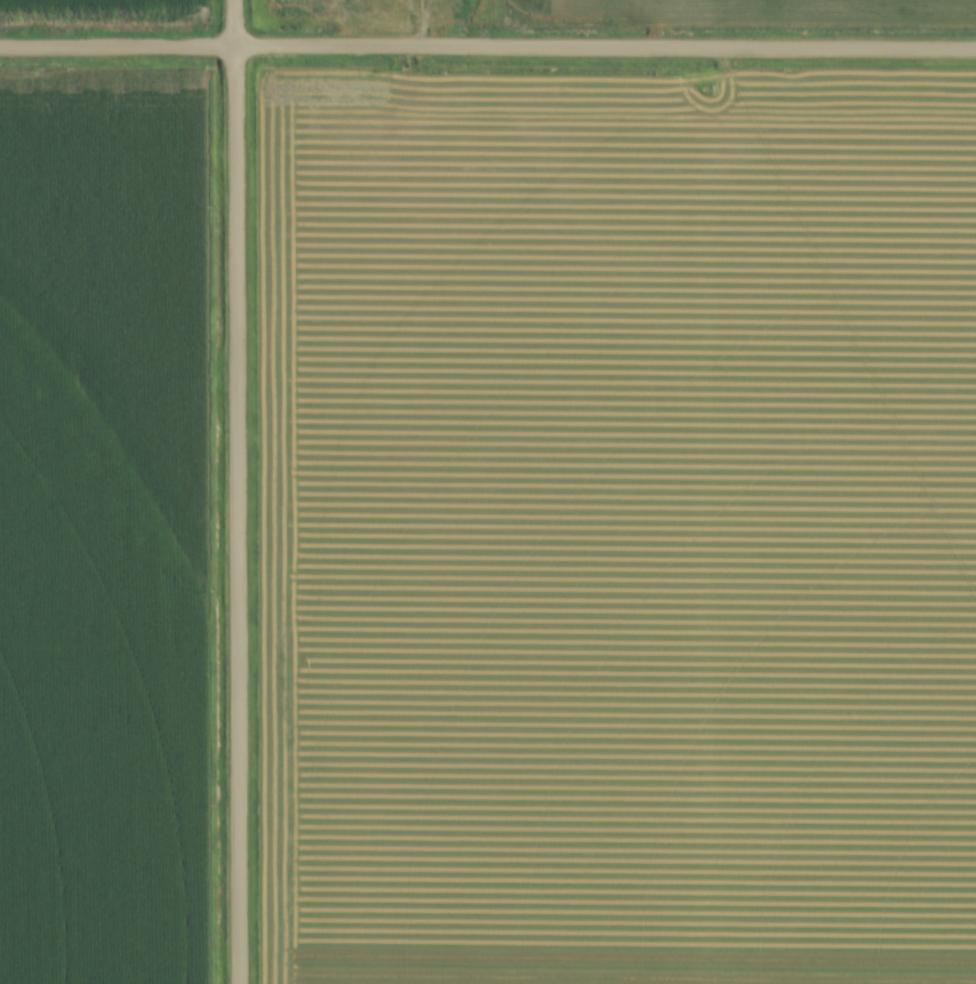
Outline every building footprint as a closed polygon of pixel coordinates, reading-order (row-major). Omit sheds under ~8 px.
[(459,3),(473,9),(476,0),(460,0),(459,3)]
